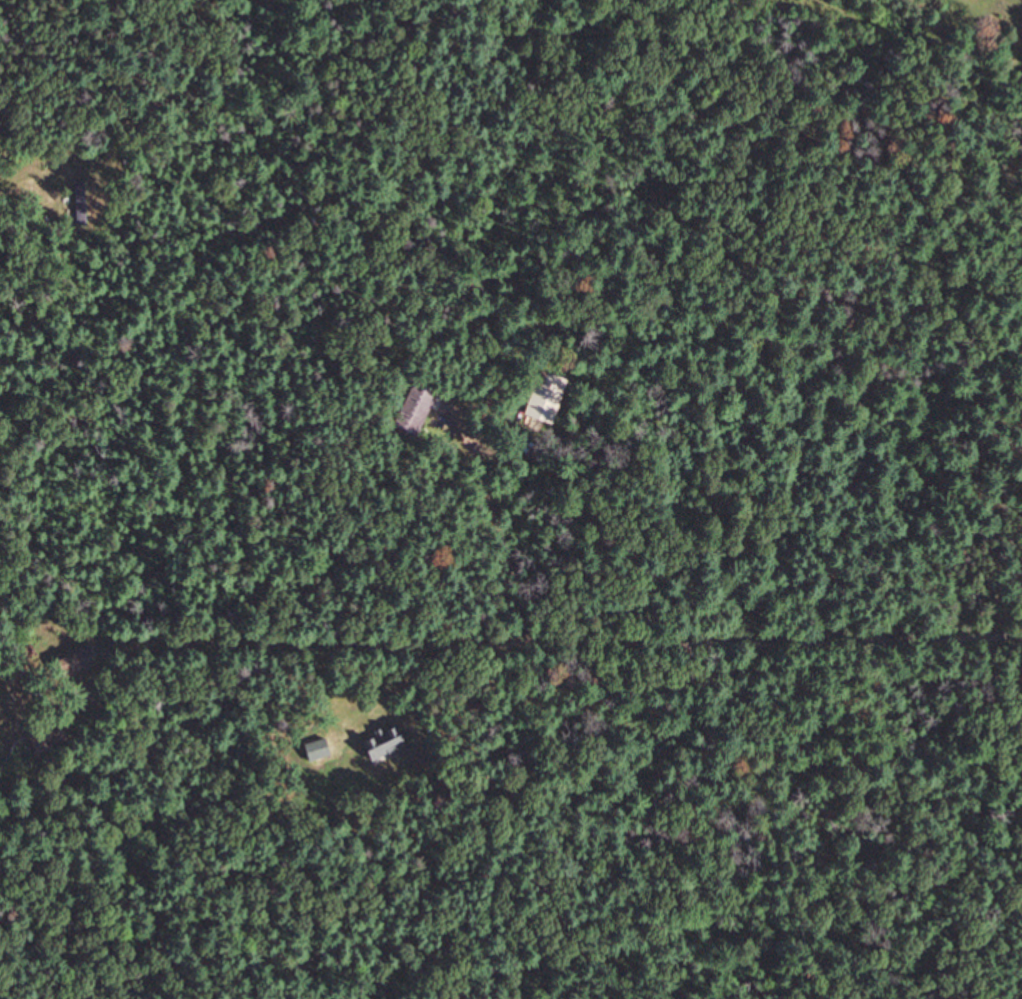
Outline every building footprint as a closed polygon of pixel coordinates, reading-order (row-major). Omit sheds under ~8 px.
[(86,182),(75,182),(75,224),(86,224),(86,182)] [(568,380),(540,371),(525,417),(553,426),(568,380)] [(420,440),(441,389),(418,380),(397,430),(420,440)] [(98,667),(90,645),(57,657),(65,679),(98,667)] [(411,753),(404,728),(367,738),(374,763),(411,753)]
